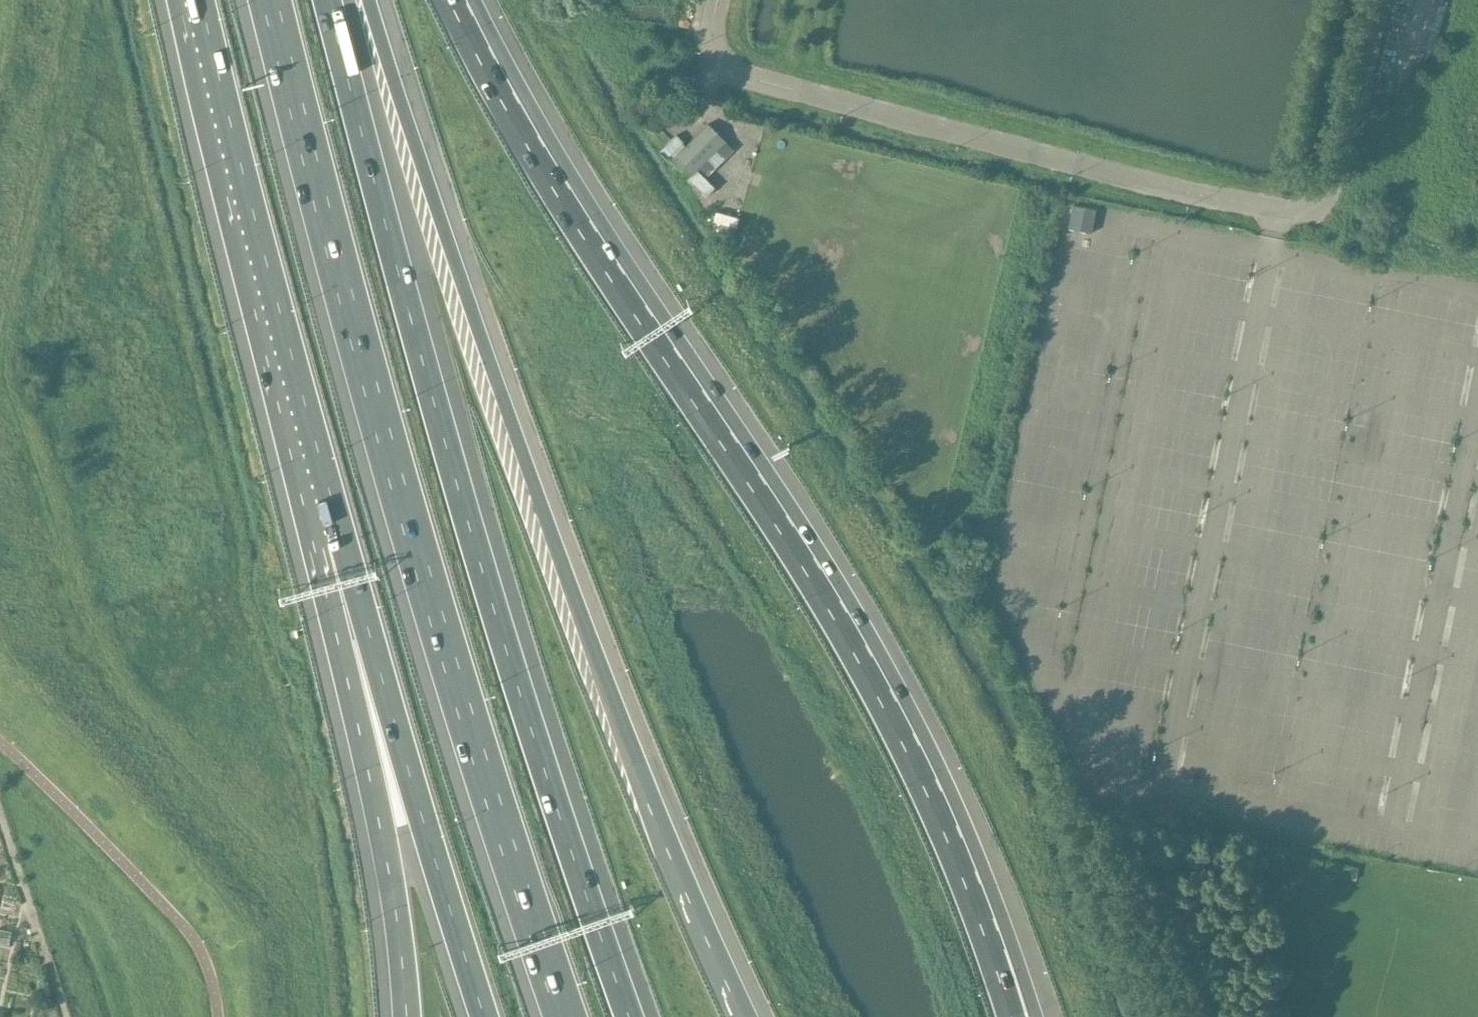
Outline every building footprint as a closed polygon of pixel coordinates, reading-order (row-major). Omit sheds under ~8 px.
[(691,174),(725,141),(707,124),(686,146),(674,135),(663,146),(691,174)] [(715,187),(698,170),(690,178),(707,195),(715,187)] [(1073,206),(1068,229),(1092,233),(1096,211),(1073,206)] [(1353,868),(1351,880),(1358,881),(1360,869),(1353,868)]
